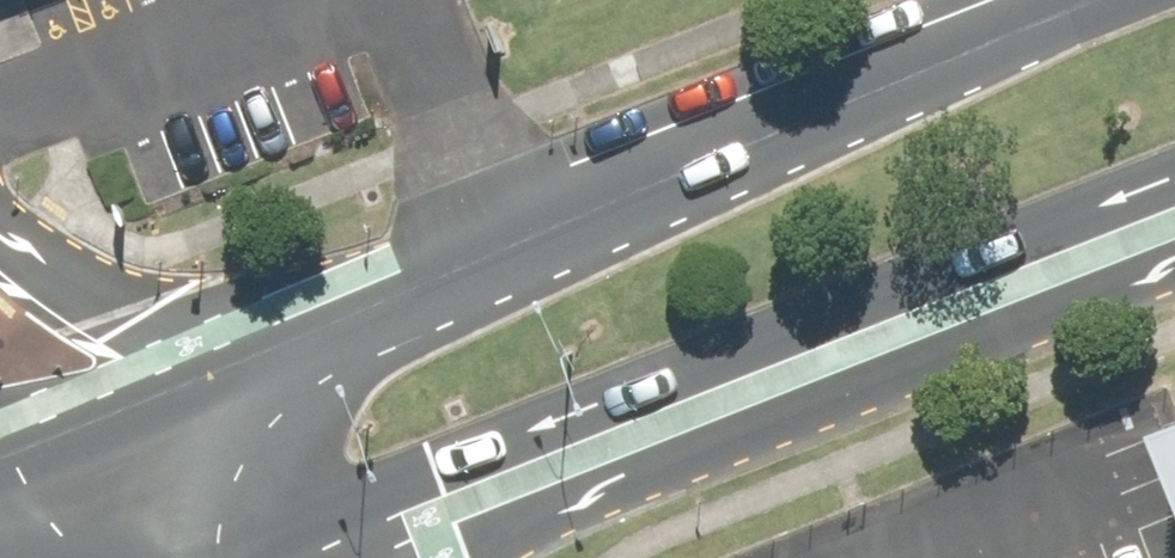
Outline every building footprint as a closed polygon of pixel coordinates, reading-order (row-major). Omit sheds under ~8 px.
[(1171,405),(1154,412),(1174,465),(1174,404),(1171,405)]
